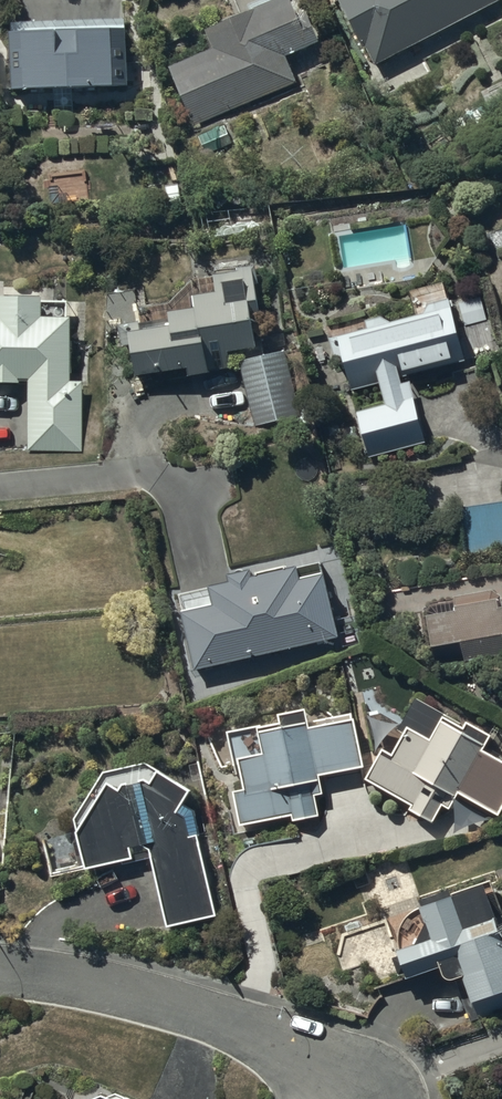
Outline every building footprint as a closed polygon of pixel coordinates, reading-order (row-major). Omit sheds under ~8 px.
[(170,71),(193,128),(297,86),(287,60),(322,46),(310,17),(299,21),(291,1),(285,4),(283,0),(270,0),(248,9),(252,19),(208,37),(215,53),(170,71)] [(376,68),(501,2),(501,1),(501,0),(339,0),(376,68)] [(127,20),(10,22),(12,95),(128,93),(127,20)] [(137,381),(189,372),(190,378),(233,371),(231,357),(259,352),(254,319),(262,317),(257,288),(260,288),(257,273),(215,280),(218,298),(194,302),(197,315),(170,320),(172,333),(130,340),(137,381)] [(484,298),(461,304),(467,328),(490,322),(484,298)] [(72,324),(43,324),(43,303),(0,303),(0,387),(22,387),(21,383),(28,383),(29,451),(83,450),(82,385),(72,385),(72,324)] [(345,366),(352,393),(381,386),(386,408),(356,416),(367,459),(426,444),(411,385),(404,387),(402,379),(465,363),(450,304),(424,311),(426,318),(390,328),(387,318),(365,323),(368,334),(329,345),(335,368),(345,366)] [(286,355),(240,366),(255,429),(300,419),(286,355)] [(451,513),(462,561),(501,553),(501,502),(451,513)] [(196,674),(339,641),(325,579),(303,584),(300,572),(254,583),(253,578),(231,583),(232,588),(211,593),(216,612),(183,619),(196,674)] [(430,620),(437,663),(466,658),(467,665),(501,660),(501,612),(499,594),(455,601),(458,615),(430,620)] [(483,754),(491,741),(468,727),(465,731),(419,703),(401,734),(406,737),(393,758),(386,753),(369,782),(414,809),(411,814),(433,827),(444,809),(450,812),(460,795),(498,818),(501,810),(501,765),(483,754)] [(283,729),(261,733),(261,729),(229,735),(237,774),(242,773),(246,792),(234,795),(241,828),(295,817),(297,825),(322,820),(317,797),(324,796),(321,780),(364,771),(353,717),(309,726),(307,716),(281,721),(283,729)] [(87,876),(154,861),(168,930),(218,919),(196,819),(186,808),(194,796),(148,767),(105,776),(75,823),(87,876)] [(486,893),(424,914),(428,927),(415,951),(400,956),(410,984),(442,973),(448,989),(465,983),(477,1019),(501,1010),(501,939),(486,893)]
